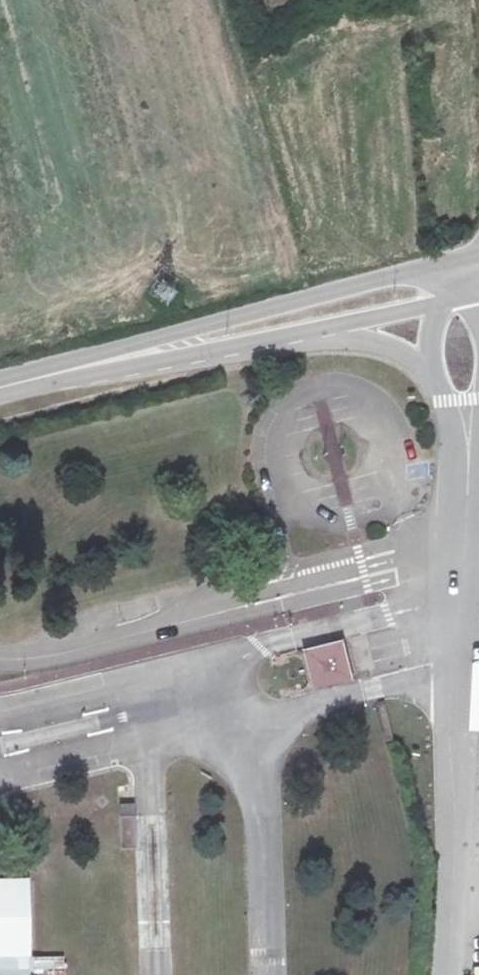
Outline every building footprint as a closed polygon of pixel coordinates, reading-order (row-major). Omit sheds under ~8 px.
[(347,641),(301,651),(310,690),(356,680),(347,641)] [(119,806),(121,848),(136,847),(134,805),(119,806)] [(30,879),(0,879),(0,974),(65,974),(65,956),(30,957),(30,879)]
